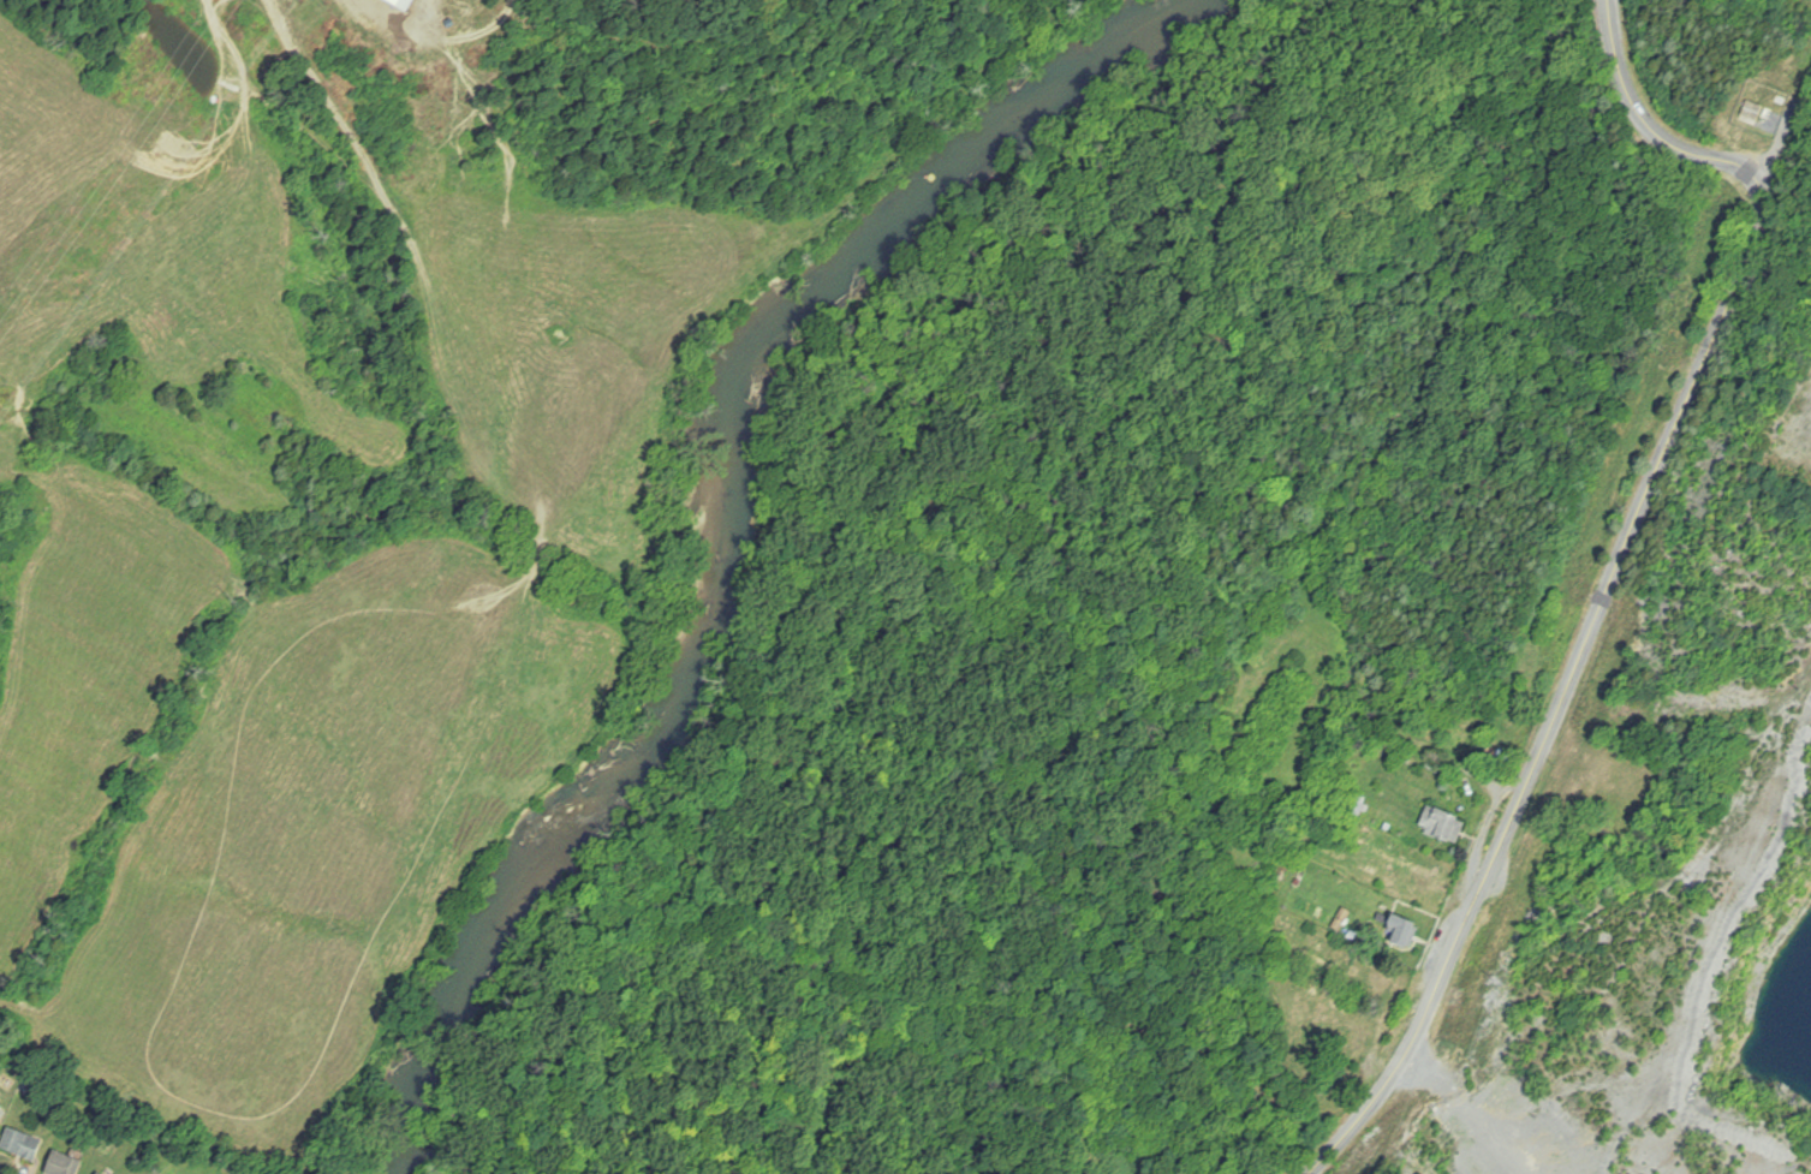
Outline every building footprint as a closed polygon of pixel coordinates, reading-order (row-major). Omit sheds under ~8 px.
[(417,0),(386,0),(411,12),(417,0)] [(1744,118),(1759,124),(1766,107),(1751,101),(1744,118)] [(1423,831),(1459,844),(1469,819),(1433,805),(1423,831)] [(1393,919),(1377,912),(1370,929),(1411,947),(1421,923),(1396,912),(1393,919)] [(10,1125),(44,1139),(36,1161),(1,1146),(10,1125)] [(85,1161),(80,1173),(50,1173),(47,1173),(56,1150),(85,1161)]
